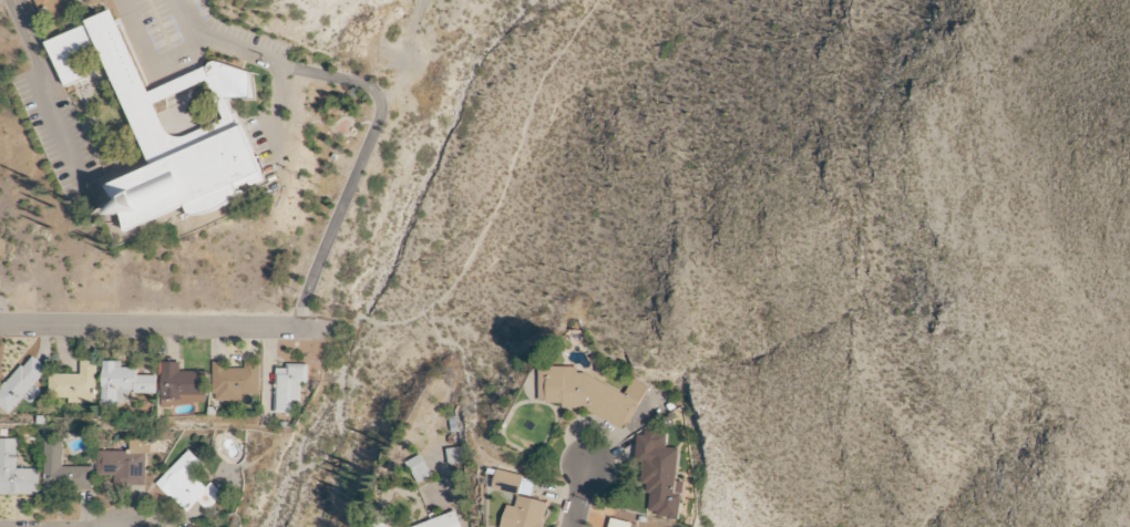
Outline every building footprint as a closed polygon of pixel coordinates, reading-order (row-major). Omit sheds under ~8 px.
[(47,43),(89,23),(88,21),(112,10),(150,93),(207,66),(212,62),(217,61),(220,62),(249,73),(253,97),(226,97),(240,128),(244,126),(265,172),(261,173),(266,182),(253,186),(250,183),(239,188),(243,195),(236,202),(227,207),(216,211),(205,214),(194,216),(189,206),(132,232),(131,223),(127,215),(113,216),(112,211),(120,199),(116,193),(111,186),(153,167),(97,43),(75,53),(86,78),(66,86),(47,43)] [(32,403),(41,392),(35,387),(49,370),(31,355),(0,395),(0,405),(13,415),(26,398),(32,403)] [(98,403),(97,360),(83,360),(83,374),(52,374),(52,399),(71,399),(71,403),(98,403)] [(158,376),(139,375),(139,368),(123,368),(123,362),(105,362),(104,408),(120,409),(121,401),(131,401),(131,393),(158,393),(158,376)] [(162,400),(183,400),(183,396),(207,396),(207,371),(180,371),(180,362),(162,362),(162,400)] [(243,401),(243,395),(260,395),(260,363),(244,363),(244,369),(226,369),(226,362),(214,362),(214,401),(243,401)] [(308,383),(309,365),(286,364),(286,369),(275,368),(274,413),(293,413),(293,400),(301,401),(301,383),(308,383)] [(626,429),(645,385),(632,379),(625,393),(580,373),(578,373),(578,367),(540,366),(539,400),(546,403),(563,403),(563,408),(580,409),(626,429)] [(680,520),(683,482),(675,481),(678,449),(665,448),(666,434),(639,432),(636,459),(649,460),(645,511),(659,512),(659,519),(680,520)] [(39,469),(17,470),(17,439),(0,439),(0,495),(40,495),(39,469)] [(98,451),(98,476),(115,476),(115,485),(146,485),(146,453),(150,453),(150,439),(129,439),(129,452),(98,451)] [(44,492),(92,492),(92,467),(63,467),(63,442),(44,442),(44,492)] [(198,502),(208,512),(224,495),(211,483),(206,488),(191,474),(202,463),(188,450),(157,483),(187,513),(198,502)] [(407,463),(418,484),(433,476),(421,455),(407,463)] [(535,478),(496,471),(493,489),(531,497),(535,478)] [(548,503),(518,496),(515,507),(507,505),(502,526),(543,526),(548,503)] [(456,512),(411,526),(460,526),(456,512)] [(369,526),(388,526),(383,513),(366,519),(369,526)] [(631,523),(612,519),(610,526),(631,526),(631,523)]
